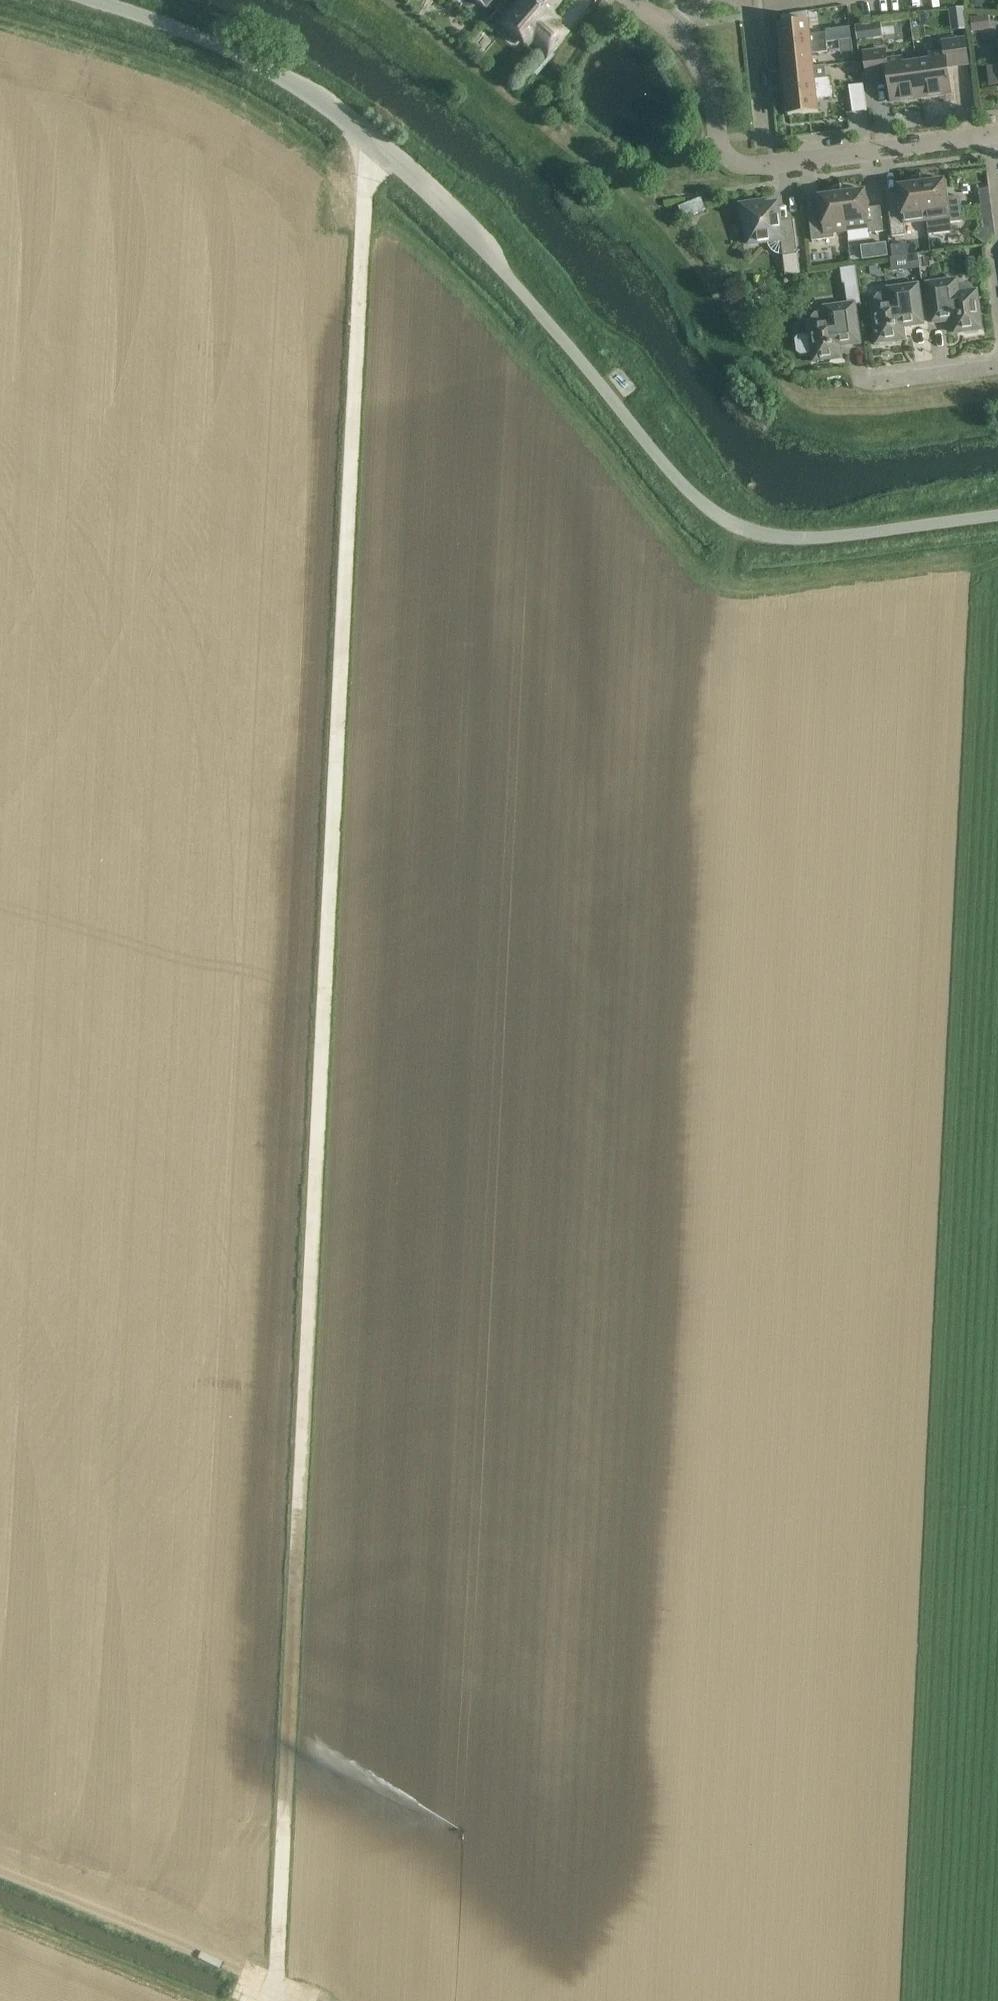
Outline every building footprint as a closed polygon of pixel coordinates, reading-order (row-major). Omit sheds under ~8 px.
[(546,54),(565,33),(547,17),(560,2),(562,0),(522,0),(506,19),(546,54)] [(498,10),(484,25),(490,30),(504,15),(498,10)] [(989,15),(970,18),(973,33),(991,30),(989,15)] [(782,47),(827,43),(826,33),(811,35),(809,21),(779,24),(782,47)] [(872,23),(855,26),(856,38),(874,35),(872,23)] [(852,39),(839,41),(841,54),(854,52),(852,39)] [(917,63),(922,99),(952,95),(948,67),(968,64),(965,39),(944,42),(945,53),(930,55),(931,61),(917,63)] [(827,43),(782,47),(784,70),(814,67),(813,54),(828,52),(827,43)] [(892,103),(922,99),(917,63),(903,64),(902,59),(887,61),(885,50),(865,53),(868,79),(888,76),(892,103)] [(814,67),(784,70),(786,93),(832,88),(831,79),(815,80),(814,67)] [(867,111),(865,91),(864,85),(849,87),(853,113),(867,111)] [(832,88),(786,93),(789,116),(819,113),(817,99),(833,98),(832,88)] [(921,177),(908,182),(909,185),(899,187),(901,204),(889,206),(892,231),(893,236),(906,234),(905,224),(927,221),(921,177)] [(921,177),(927,221),(928,236),(952,233),(951,223),(963,222),(960,197),(947,198),(945,181),(935,182),(935,179),(932,178),(928,177),(925,177),(921,177)] [(809,216),(812,236),(813,241),(835,238),(835,233),(848,231),(842,187),(838,188),(835,189),(832,191),(829,193),(830,196),(820,197),(822,215),(809,216)] [(856,192),(856,189),(842,187),(848,231),(870,228),(870,234),(884,232),(881,209),(868,211),(866,191),(856,192)] [(989,189),(978,190),(980,203),(990,202),(989,189)] [(702,198),(679,207),(684,219),(707,209),(702,198)] [(749,245),(768,243),(769,245),(769,247),(771,249),(772,251),(774,252),(777,253),(779,254),(781,254),(784,254),(787,276),(801,274),(796,240),(794,220),(781,222),(778,203),(759,205),(756,203),(743,204),(741,207),(742,219),(745,218),(747,238),(749,245)] [(982,223),(983,223),(984,230),(977,240),(984,245),(994,233),(992,223),(992,209),(991,204),(981,206),(982,210),(982,223)] [(887,243),(873,244),(875,258),(889,257),(887,243)] [(907,247),(895,248),(895,257),(908,256),(907,247)] [(857,267),(841,269),(843,284),(845,283),(859,281),(857,267)] [(927,284),(930,304),(932,323),(947,322),(947,321),(953,320),(955,333),(982,330),(977,291),(972,292),(971,287),(967,285),(950,287),(949,281),(927,284)] [(872,305),(875,324),(877,344),(905,340),(903,326),(909,326),(924,325),(919,285),(889,289),(889,294),(880,296),(877,300),(877,304),(872,305)] [(861,343),(858,323),(855,304),(825,307),(826,313),(817,314),(814,318),(814,323),(809,323),(811,336),(798,338),(796,340),(798,353),(800,355),(813,354),(814,362),(842,359),(840,345),(846,344),(846,345),(861,343)]
